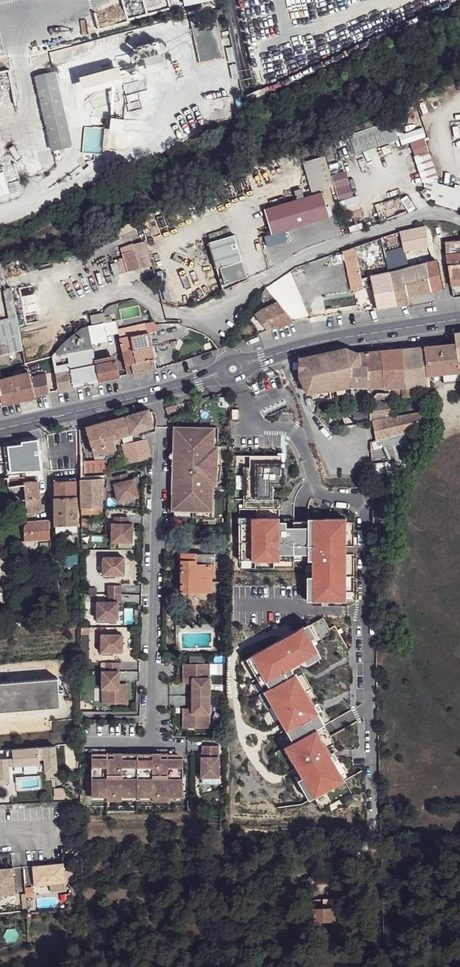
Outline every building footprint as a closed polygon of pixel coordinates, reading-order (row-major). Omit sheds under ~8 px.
[(190,18),(199,63),(224,58),(215,13),(190,18)] [(232,46),(224,47),(225,56),(233,55),(232,46)] [(146,60),(149,70),(160,68),(157,57),(146,60)] [(119,66),(80,77),(83,88),(122,77),(119,66)] [(9,107),(4,88),(4,87),(1,74),(0,69),(0,109),(9,107)] [(8,73),(1,74),(4,87),(11,85),(8,73)] [(35,77),(52,150),(71,146),(55,73),(35,77)] [(114,118),(113,130),(122,131),(123,119),(114,118)] [(384,124),(391,143),(398,140),(392,121),(384,124)] [(342,138),(348,157),(391,143),(384,124),(342,138)] [(426,137),(411,141),(422,181),(437,177),(426,137)] [(331,177),(335,189),(347,185),(344,173),(331,177)] [(435,182),(430,198),(436,201),(436,203),(458,210),(459,203),(459,186),(456,185),(455,187),(435,182)] [(348,186),(335,190),(338,202),(351,198),(348,186)] [(264,209),(271,234),(330,217),(322,192),(304,198),(301,189),(294,191),(297,200),(264,209)] [(382,243),(385,254),(403,249),(404,251),(428,246),(425,227),(395,233),(381,238),(382,243)] [(224,273),(227,283),(248,277),(245,268),(242,260),(234,235),(208,242),(216,268),(220,267),(222,274),(224,273)] [(148,267),(152,266),(146,244),(145,242),(144,242),(143,241),(132,244),(134,249),(139,267),(139,269),(141,269),(148,267)] [(448,265),(451,265),(453,281),(459,281),(459,241),(445,242),(448,265)] [(139,267),(134,249),(119,253),(124,271),(139,267)] [(124,271),(119,253),(90,262),(95,280),(124,271)] [(370,276),(377,308),(409,304),(407,297),(423,293),(442,288),(436,260),(389,272),(374,275),(370,276)] [(71,266),(76,281),(91,276),(86,261),(71,266)] [(0,264),(0,280),(8,277),(3,263),(0,264)] [(459,286),(459,281),(453,281),(451,265),(448,265),(451,287),(459,286)] [(148,267),(141,269),(144,281),(152,279),(148,267)] [(220,267),(216,268),(221,285),(227,283),(224,273),(222,274),(220,267)] [(13,289),(20,312),(26,310),(57,301),(50,277),(13,289)] [(3,290),(9,319),(17,317),(12,288),(3,290)] [(258,313),(255,316),(263,326),(267,331),(294,322),(277,301),(271,293),(264,302),(265,307),(260,310),(258,312),(258,313)] [(104,313),(105,315),(114,312),(112,304),(107,308),(106,309),(105,311),(104,312),(104,313)] [(90,315),(92,325),(106,322),(105,315),(104,313),(90,315)] [(11,353),(23,350),(17,317),(9,319),(0,321),(0,356),(11,353)] [(146,323),(149,332),(158,331),(157,327),(156,324),(155,323),(154,322),(146,323)] [(117,329),(120,338),(149,332),(146,323),(117,329)] [(52,356),(55,373),(71,370),(73,370),(95,362),(88,325),(82,328),(74,333),(60,346),(52,356)] [(65,332),(69,336),(74,331),(71,327),(65,332)] [(120,338),(123,352),(152,347),(149,332),(120,338)] [(299,377),(307,393),(309,393),(313,400),(337,396),(352,396),(351,387),(364,387),(384,388),(384,389),(389,389),(402,388),(404,397),(412,396),(410,387),(418,386),(429,386),(427,375),(443,374),(444,384),(459,382),(459,374),(459,372),(459,332),(455,333),(456,344),(424,347),(381,351),(357,353),(346,348),(299,359),(299,377)] [(123,352),(125,365),(154,359),(152,347),(123,352)] [(125,365),(127,372),(133,370),(134,374),(156,369),(154,359),(125,365)] [(95,365),(99,381),(120,376),(118,367),(117,360),(95,365)] [(71,370),(74,386),(99,381),(95,365),(95,362),(73,370),(71,370)] [(55,373),(59,391),(74,388),(74,386),(71,370),(55,373)] [(2,405),(49,394),(47,375),(46,373),(30,377),(29,372),(0,380),(0,402),(1,401),(2,405)] [(47,375),(49,394),(59,391),(55,373),(47,375)] [(418,386),(410,387),(412,396),(419,395),(418,386)] [(364,387),(351,387),(352,396),(364,396),(364,387)] [(402,388),(389,389),(389,393),(390,398),(404,397),(402,388)] [(369,400),(370,422),(373,421),(376,441),(379,440),(415,429),(424,427),(422,412),(392,417),(390,398),(389,393),(378,392),(369,400)] [(127,416),(132,433),(153,427),(150,412),(149,409),(127,416)] [(113,420),(118,438),(131,434),(132,433),(127,416),(113,420)] [(86,428),(93,455),(104,452),(105,453),(117,449),(114,439),(117,438),(118,438),(113,420),(86,428)] [(175,483),(174,510),(187,510),(187,507),(193,507),(199,507),(199,510),(212,511),(213,484),(217,485),(217,472),(213,472),(213,465),(214,458),(217,458),(217,446),(211,446),(212,427),(178,426),(178,437),(174,436),(173,452),(178,452),(177,464),(177,476),(177,483),(175,483)] [(415,429),(379,440),(382,448),(417,438),(415,429)] [(38,438),(25,440),(31,472),(42,471),(40,454),(38,438)] [(148,439),(123,444),(127,463),(152,458),(148,439)] [(7,470),(8,477),(20,475),(19,473),(31,472),(25,440),(22,441),(22,444),(0,447),(0,471),(7,470)] [(80,462),(80,470),(80,478),(81,479),(103,478),(107,478),(106,463),(107,463),(119,459),(117,449),(105,453),(104,452),(93,455),(95,461),(80,462)] [(127,473),(114,476),(115,483),(114,484),(118,501),(138,497),(134,479),(129,480),(127,473)] [(399,474),(371,476),(371,485),(397,483),(399,474)] [(20,475),(8,477),(9,487),(24,485),(24,482),(26,482),(25,478),(20,478),(20,475)] [(55,489),(55,498),(76,497),(76,478),(65,478),(65,481),(54,481),(55,489)] [(81,479),(81,497),(81,508),(88,507),(88,514),(102,514),(103,507),(103,478),(81,479)] [(24,482),(24,485),(25,490),(26,498),(26,499),(40,498),(39,489),(38,481),(26,482),(24,482)] [(55,515),(56,532),(74,532),(78,532),(77,497),(76,497),(55,498),(55,515)] [(26,499),(26,514),(41,512),(41,505),(41,498),(40,498),(26,499)] [(385,509),(372,509),(372,522),(386,522),(385,509)] [(127,517),(114,517),(114,524),(112,524),(111,542),(132,542),(133,524),(127,524),(127,517)] [(24,525),(24,527),(24,541),(26,541),(50,539),(49,520),(38,521),(27,522),(26,523),(24,525)] [(18,542),(18,552),(27,551),(26,541),(24,541),(18,542)] [(181,553),(181,591),(212,592),(212,576),(215,576),(215,553),(181,553)] [(124,557),(103,557),(103,578),(115,578),(115,575),(124,575),(124,557)] [(121,586),(108,585),(108,594),(121,594),(121,586)] [(121,594),(108,594),(107,602),(97,602),(97,623),(109,623),(109,620),(118,620),(118,603),(121,602),(121,594)] [(122,635),(101,635),(101,655),(113,655),(113,652),(122,652),(122,635)] [(106,663),(106,671),(119,672),(119,663),(106,663)] [(210,696),(210,664),(184,663),(183,678),(192,678),(192,683),(192,696),(210,696)] [(106,671),(102,671),(102,704),(127,704),(127,689),(119,689),(119,684),(119,672),(106,671)] [(60,706),(58,678),(0,683),(0,711),(60,706)] [(210,696),(192,696),(192,708),(192,713),(183,713),(183,728),(209,728),(210,696)] [(16,725),(16,731),(41,729),(40,723),(16,725)] [(219,746),(202,745),(202,753),(202,777),(219,778),(219,746)] [(8,782),(7,765),(38,763),(38,759),(43,758),(44,772),(56,771),(54,746),(11,749),(12,757),(6,757),(0,758),(0,782),(8,782)] [(114,753),(114,758),(114,760),(107,760),(107,758),(92,757),(91,789),(106,789),(106,793),(122,793),(122,789),(137,789),(137,758),(122,758),(122,753),(114,753)] [(152,758),(137,758),(137,789),(152,789),(152,793),(167,794),(167,790),(183,790),(183,759),(168,758),(168,761),(161,761),(161,758),(161,753),(152,753),(152,758)] [(33,867),(35,887),(65,884),(64,864),(33,867)] [(0,870),(0,897),(16,895),(13,868),(0,870)] [(334,899),(312,900),(313,909),(334,908),(334,899)] [(313,909),(313,923),(335,922),(334,908),(313,909)]
